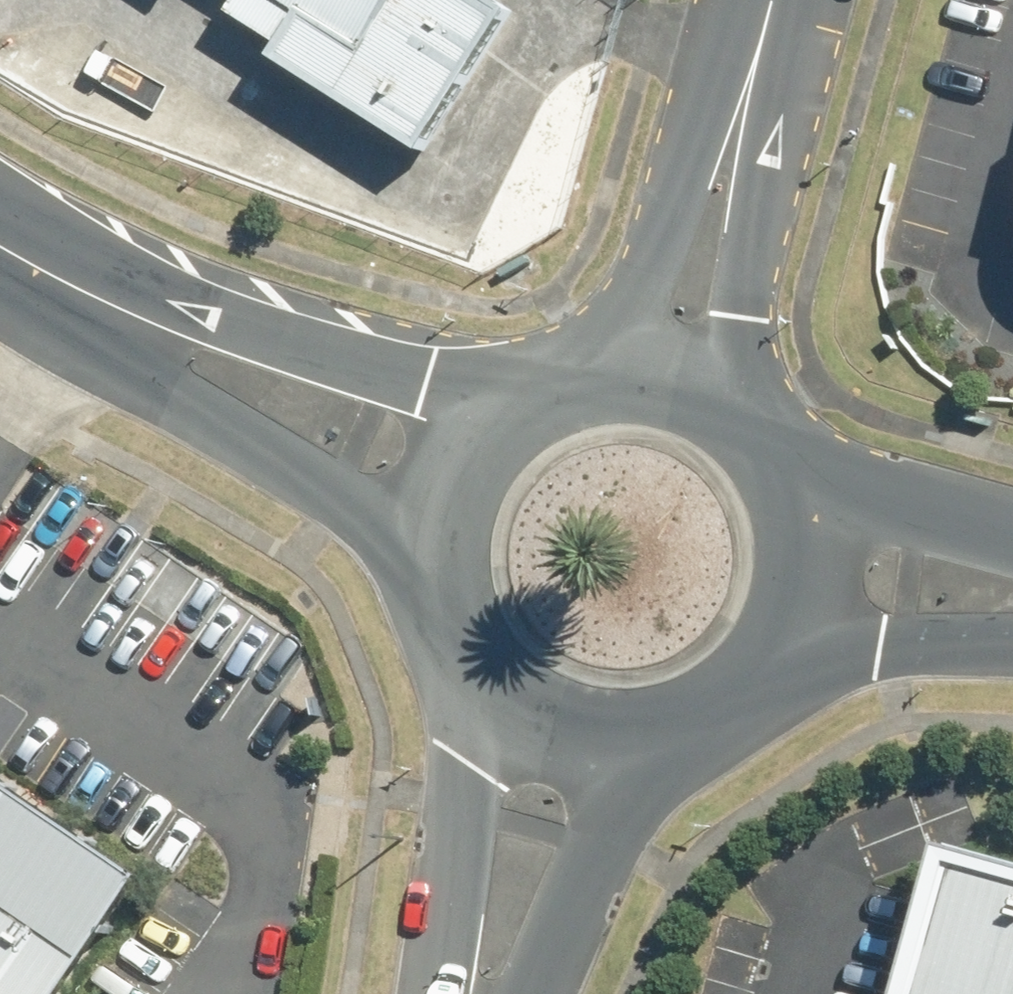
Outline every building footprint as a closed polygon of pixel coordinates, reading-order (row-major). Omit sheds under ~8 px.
[(287,43),(279,57),(430,152),(521,9),(507,0),(219,0),(287,43)] [(158,872),(0,764),(0,993),(75,993),(158,872)] [(951,839),(908,993),(1012,993),(1012,856),(951,839)]
